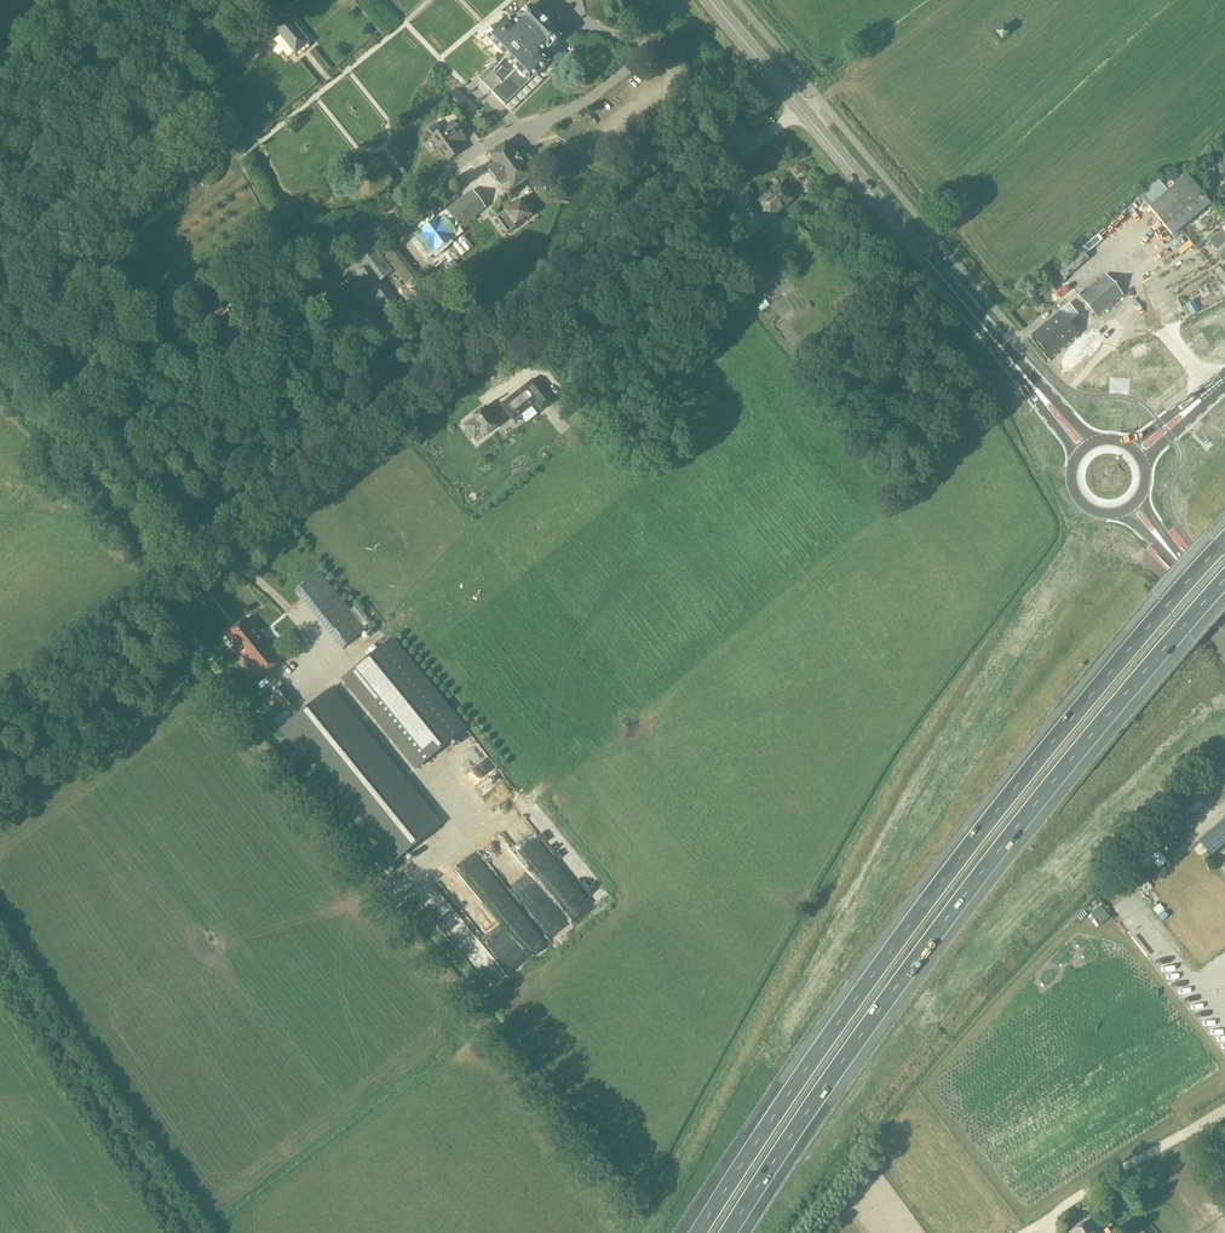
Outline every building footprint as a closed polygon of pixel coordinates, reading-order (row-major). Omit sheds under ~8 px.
[(529,83),(531,84),(550,65),(542,56),(548,49),(550,51),(562,39),(549,26),(555,21),(549,14),(543,20),(530,8),(519,19),(521,20),(510,30),(506,25),(497,34),(496,33),(488,41),(500,53),(496,57),(497,62),(498,64),(481,80),(506,105),(529,83)] [(288,15),(274,27),(296,55),(311,44),(288,15)] [(1011,36),(1005,28),(1000,31),(996,34),(1002,43),(1011,36)] [(480,109),(458,89),(452,95),(474,116),(480,109)] [(639,104),(647,100),(644,92),(636,95),(639,104)] [(428,130),(450,161),(462,152),(458,146),(467,139),(454,121),(441,129),(437,123),(428,130)] [(533,177),(507,142),(488,155),(495,164),(488,169),(500,186),(507,181),(514,191),(533,177)] [(1149,209),(1165,228),(1204,195),(1188,176),(1149,209)] [(770,218),(789,203),(778,189),(759,204),(770,218)] [(473,190),(447,209),(461,228),(487,209),(473,190)] [(508,233),(533,215),(522,201),(498,218),(508,233)] [(432,223),(447,243),(463,231),(447,211),(432,223)] [(439,240),(429,227),(412,240),(422,252),(423,251),(426,256),(441,246),(437,242),(439,240)] [(469,249),(480,241),(471,229),(460,238),(469,249)] [(1218,251),(1224,246),(1224,232),(1223,230),(1209,241),(1218,252),(1218,251)] [(763,235),(757,240),(762,246),(767,252),(773,248),(779,243),(774,237),(769,231),(763,235)] [(393,272),(374,246),(361,255),(381,281),(393,272)] [(418,277),(398,249),(394,252),(392,248),(387,252),(389,255),(386,258),(407,286),(418,277)] [(1065,280),(1090,259),(1081,249),(1050,276),(1051,277),(1047,280),(1057,291),(1061,288),(1060,287),(1066,281),(1065,280)] [(1107,276),(1080,298),(1098,318),(1125,295),(1107,276)] [(1077,292),(1080,296),(1092,286),(1088,282),(1077,292)] [(204,323),(216,315),(212,310),(200,318),(204,323)] [(1079,335),(1061,313),(1032,336),(1050,359),(1079,335)] [(522,419),(520,416),(536,404),(542,411),(551,404),(533,381),(501,406),(516,424),(522,419)] [(496,428),(482,410),(471,419),(473,422),(468,426),(476,437),(478,436),(481,440),(496,428)] [(344,650),(368,630),(320,572),(296,592),(344,650)] [(226,636),(261,679),(288,657),(278,644),(272,650),(247,619),(226,636)] [(465,729),(393,640),(344,679),(417,769),(465,729)] [(273,695),(286,711),(297,702),(284,686),(273,695)] [(282,730),(392,865),(441,825),(331,690),(282,730)] [(466,774),(476,783),(481,778),(471,768),(466,774)] [(1199,841),(1212,857),(1224,845),(1224,819),(1199,841)] [(577,924),(508,834),(503,838),(497,830),(484,840),(559,938),(577,924)] [(508,978),(439,879),(425,889),(494,987),(508,978)] [(520,941),(503,927),(493,939),(510,953),(520,941)] [(1090,1221),(1071,1232),(1098,1232),(1090,1221)] [(1105,1231),(1107,1232),(1120,1232),(1124,1231),(1118,1222),(1105,1231)]
